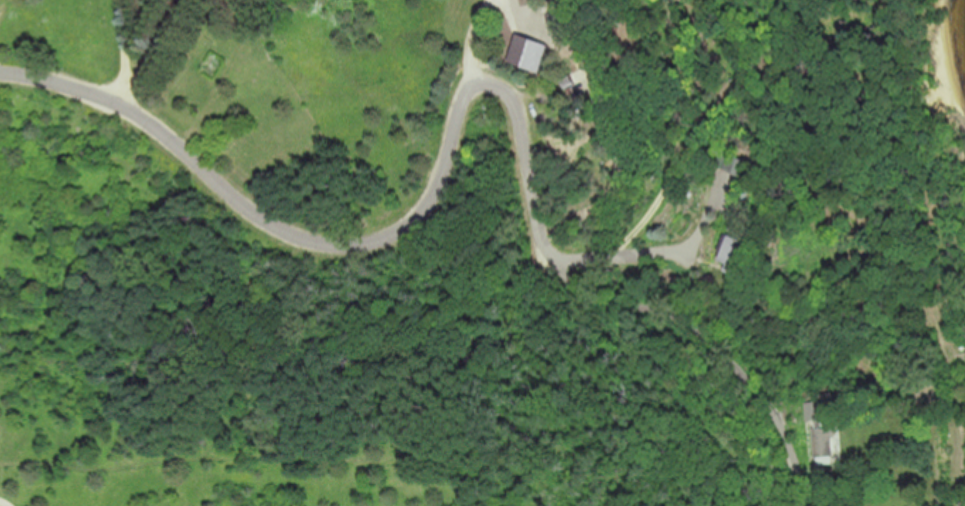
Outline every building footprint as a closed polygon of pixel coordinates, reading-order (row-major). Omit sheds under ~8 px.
[(726,262),(752,266),(755,240),(729,236),(726,262)] [(837,427),(829,427),(829,410),(820,410),(820,404),(815,404),(815,427),(817,427),(818,462),(838,461),(837,427)]
